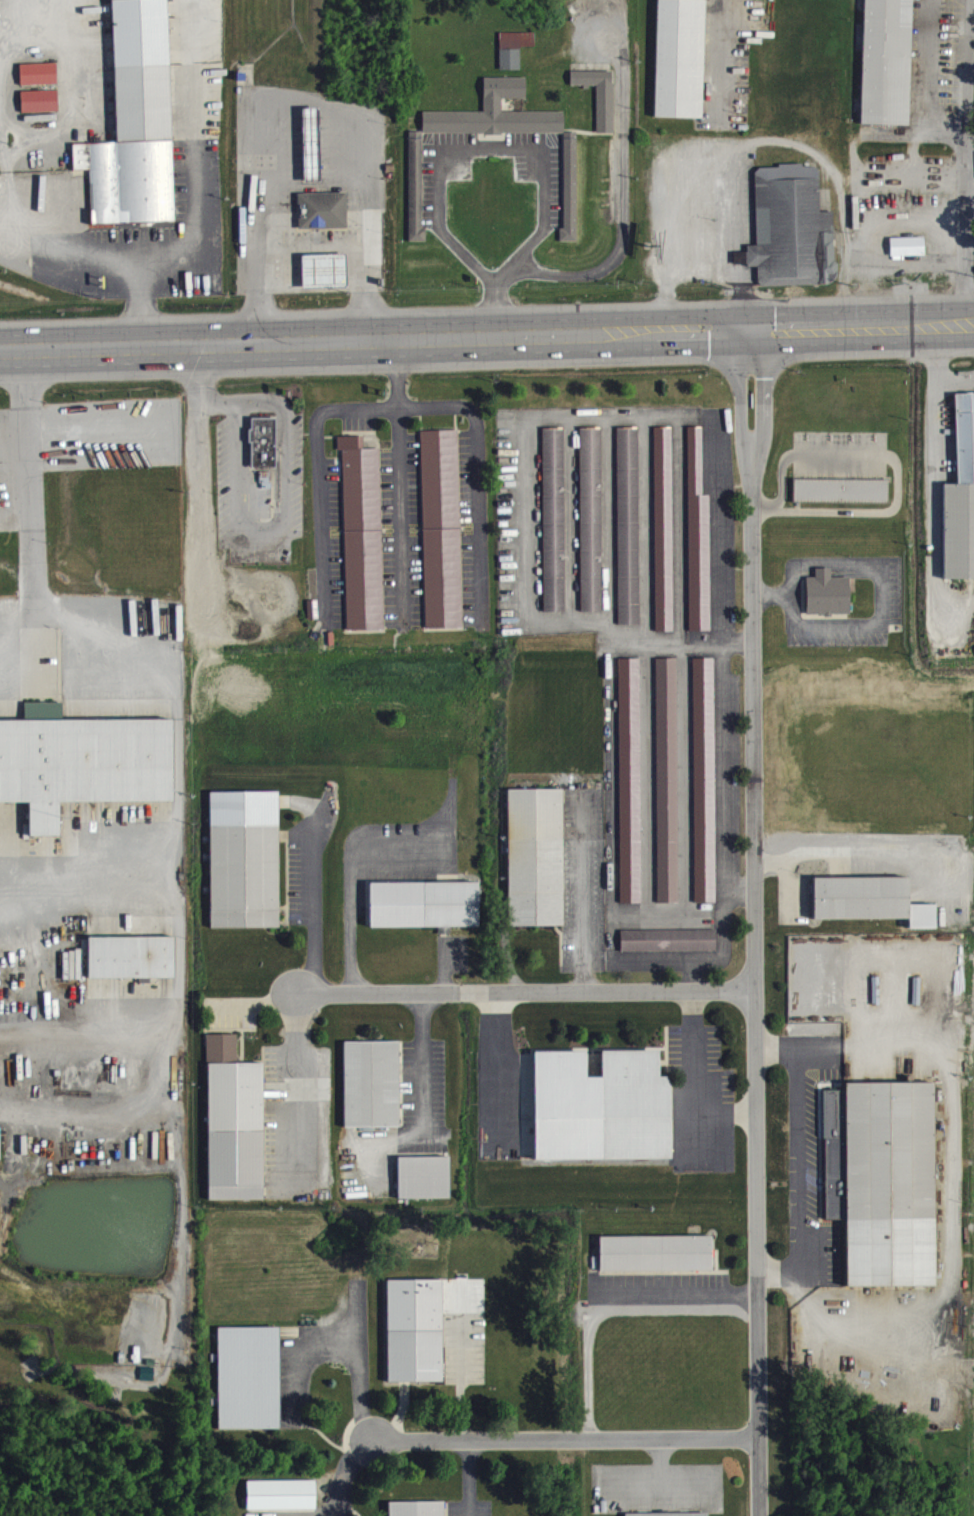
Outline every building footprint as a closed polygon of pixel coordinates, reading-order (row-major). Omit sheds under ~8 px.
[(114,140),(110,0),(165,0),(174,218),(90,223),(88,167),(72,168),(71,142),(114,140)] [(862,132),(910,134),(913,0),(866,0),(862,132)] [(706,7),(659,6),(655,125),(703,126),(706,7)] [(536,55),(536,41),(500,41),(501,78),(521,78),(521,56),(536,55)] [(58,92),(58,72),(21,73),(22,94),(58,92)] [(408,238),(422,238),(422,229),(417,229),(416,131),(561,129),(562,224),(557,227),(557,241),(575,241),(575,130),(563,130),(563,110),(521,110),(521,77),(482,78),(482,112),(423,112),(423,126),(407,126),(408,238)] [(615,141),(615,80),(571,79),(571,95),(598,95),(598,141),(615,141)] [(22,120),(59,120),(58,98),(22,99),(22,120)] [(299,107),(315,106),(317,180),(300,180),(299,107)] [(423,237),(423,140),(410,140),(409,251),(427,251),(427,237),(423,237)] [(758,295),(836,293),(835,220),(821,220),(820,174),(755,175),(757,254),(747,254),(748,275),(758,275),(758,295)] [(344,226),(344,191),(295,192),(296,228),(344,226)] [(925,245),(891,246),(892,264),(925,264),(925,245)] [(299,254),(343,253),(344,286),(300,287),(299,254)] [(957,402),(958,492),(943,492),(944,588),(973,588),(973,402),(957,402)] [(248,415),(274,415),(274,466),(250,466),(249,440),(247,440),(247,428),(249,428),(248,415)] [(652,425),(671,425),(672,629),(653,629),(652,425)] [(685,425),(700,425),(702,493),(708,493),(710,630),(687,630),(685,425)] [(540,426),(561,426),(563,609),(542,610),(540,426)] [(578,426),(599,426),(600,609),(578,609),(578,426)] [(614,426),(636,426),(638,623),(616,623),(614,426)] [(418,430),(455,429),(461,626),(424,627),(418,430)] [(344,628),(382,627),(378,446),(362,447),(361,434),(335,435),(336,449),(340,449),(344,628)] [(794,510),(889,511),(889,488),(795,487),(794,510)] [(804,576),(813,575),(813,567),(827,566),(830,576),(847,576),(848,612),(805,613),(804,576)] [(616,656),(639,656),(640,901),(618,901),(616,656)] [(655,901),(677,901),(676,656),(654,656),(655,901)] [(691,656),(713,656),(715,901),(693,902),(691,656)] [(27,801),(0,801),(0,718),(22,718),(22,700),(58,699),(59,718),(170,718),(172,799),(57,801),(58,833),(27,833),(27,801)] [(505,787),(562,787),(562,924),(507,924),(505,787)] [(206,790),(276,790),(277,926),(208,926),(206,790)] [(811,876),(907,876),(907,903),(934,903),(934,927),(907,927),(907,917),(811,917),(811,876)] [(367,881),(476,880),(477,924),(367,925),(367,881)] [(618,928),(714,927),(715,949),(619,950),(618,928)] [(86,935),(171,935),(172,975),(86,976),(86,935)] [(204,1032),(235,1032),(235,1061),(261,1061),(261,1197),(207,1197),(206,1062),(204,1062),(204,1032)] [(341,1040),(397,1040),(397,1125),(343,1125),(341,1040)] [(531,1050),(585,1050),(585,1074),(599,1074),(599,1050),(657,1049),(657,1074),(667,1074),(667,1156),(533,1158),(531,1050)] [(843,1081),(932,1081),(933,1285),(845,1285),(844,1218),(823,1218),(823,1135),(844,1135),(843,1081)] [(396,1155),(447,1156),(448,1196),(397,1196),(396,1155)] [(597,1234),(712,1234),(712,1269),(598,1270),(597,1234)] [(382,1278),(440,1278),(441,1380),(382,1380),(382,1278)] [(215,1325),(277,1326),(277,1427),(216,1427),(215,1325)] [(245,1479),(313,1478),(314,1507),(245,1508),(245,1479)] [(442,1500),(442,1515),(386,1515),(386,1500),(442,1500)]
